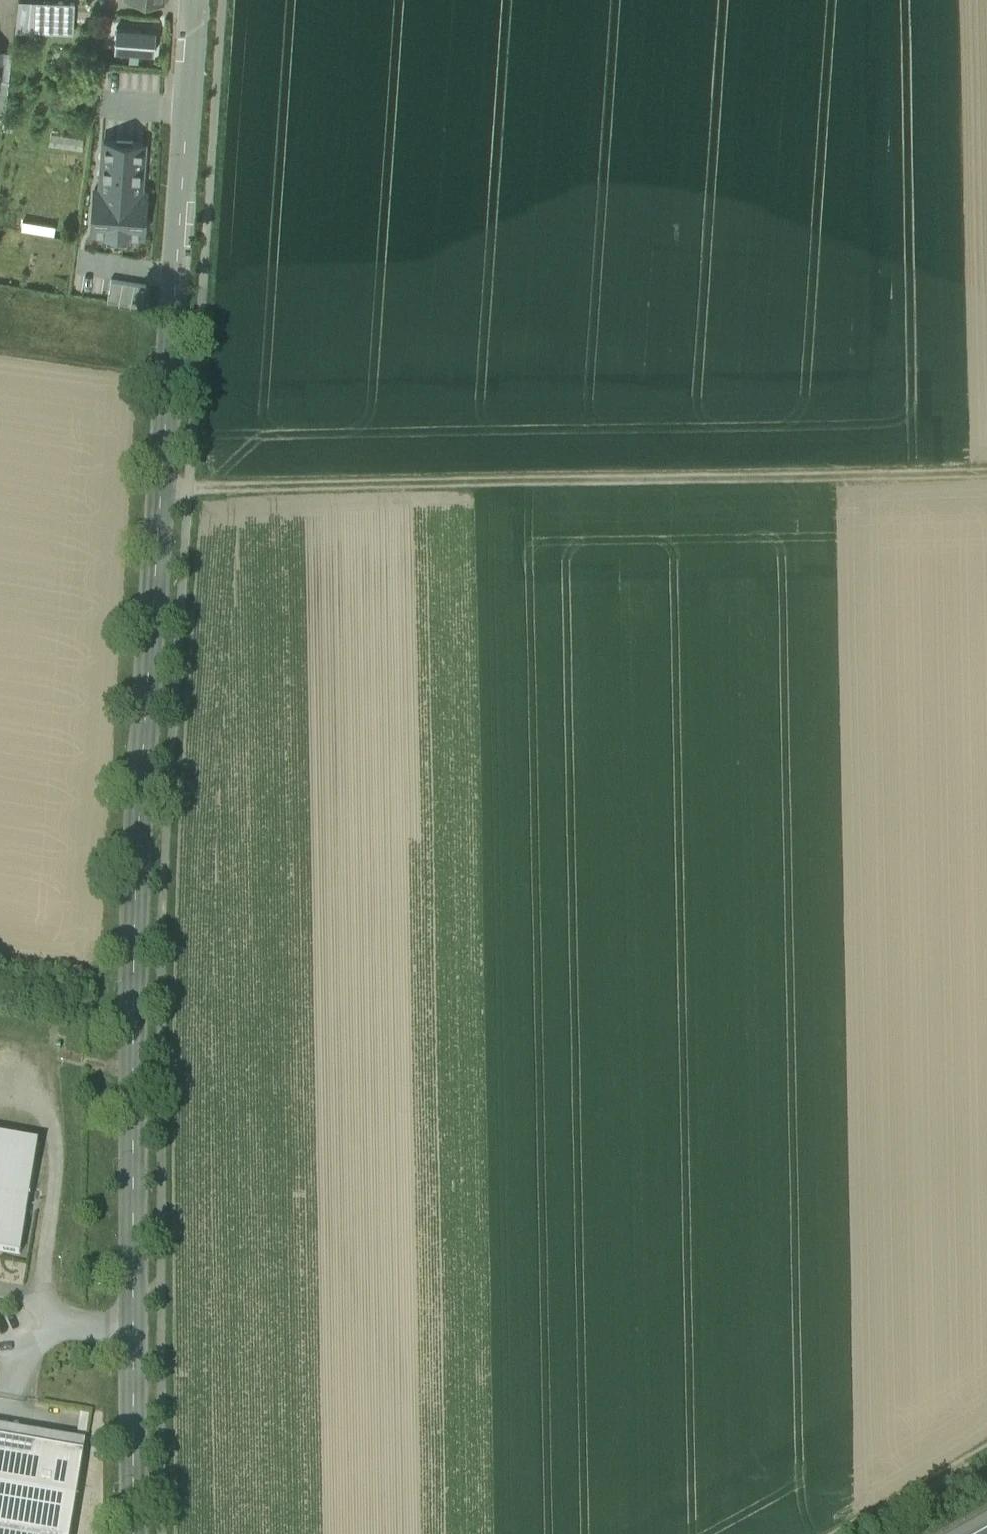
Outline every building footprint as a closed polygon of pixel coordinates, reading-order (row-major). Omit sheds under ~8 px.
[(77,2),(20,0),(19,31),(76,34),(77,2)] [(154,46),(155,27),(116,26),(115,45),(154,46)] [(9,79),(12,50),(0,49),(0,52),(0,78),(9,79)] [(5,111),(9,79),(0,78),(0,110),(5,111)] [(147,139),(99,135),(94,183),(86,182),(82,229),(143,235),(148,186),(142,186),(147,139)] [(146,284),(111,278),(107,302),(142,307),(146,284)] [(24,1257),(41,1148),(0,1142),(0,1253),(24,1257)] [(0,1443),(0,1533),(71,1533),(83,1455),(0,1443)]
